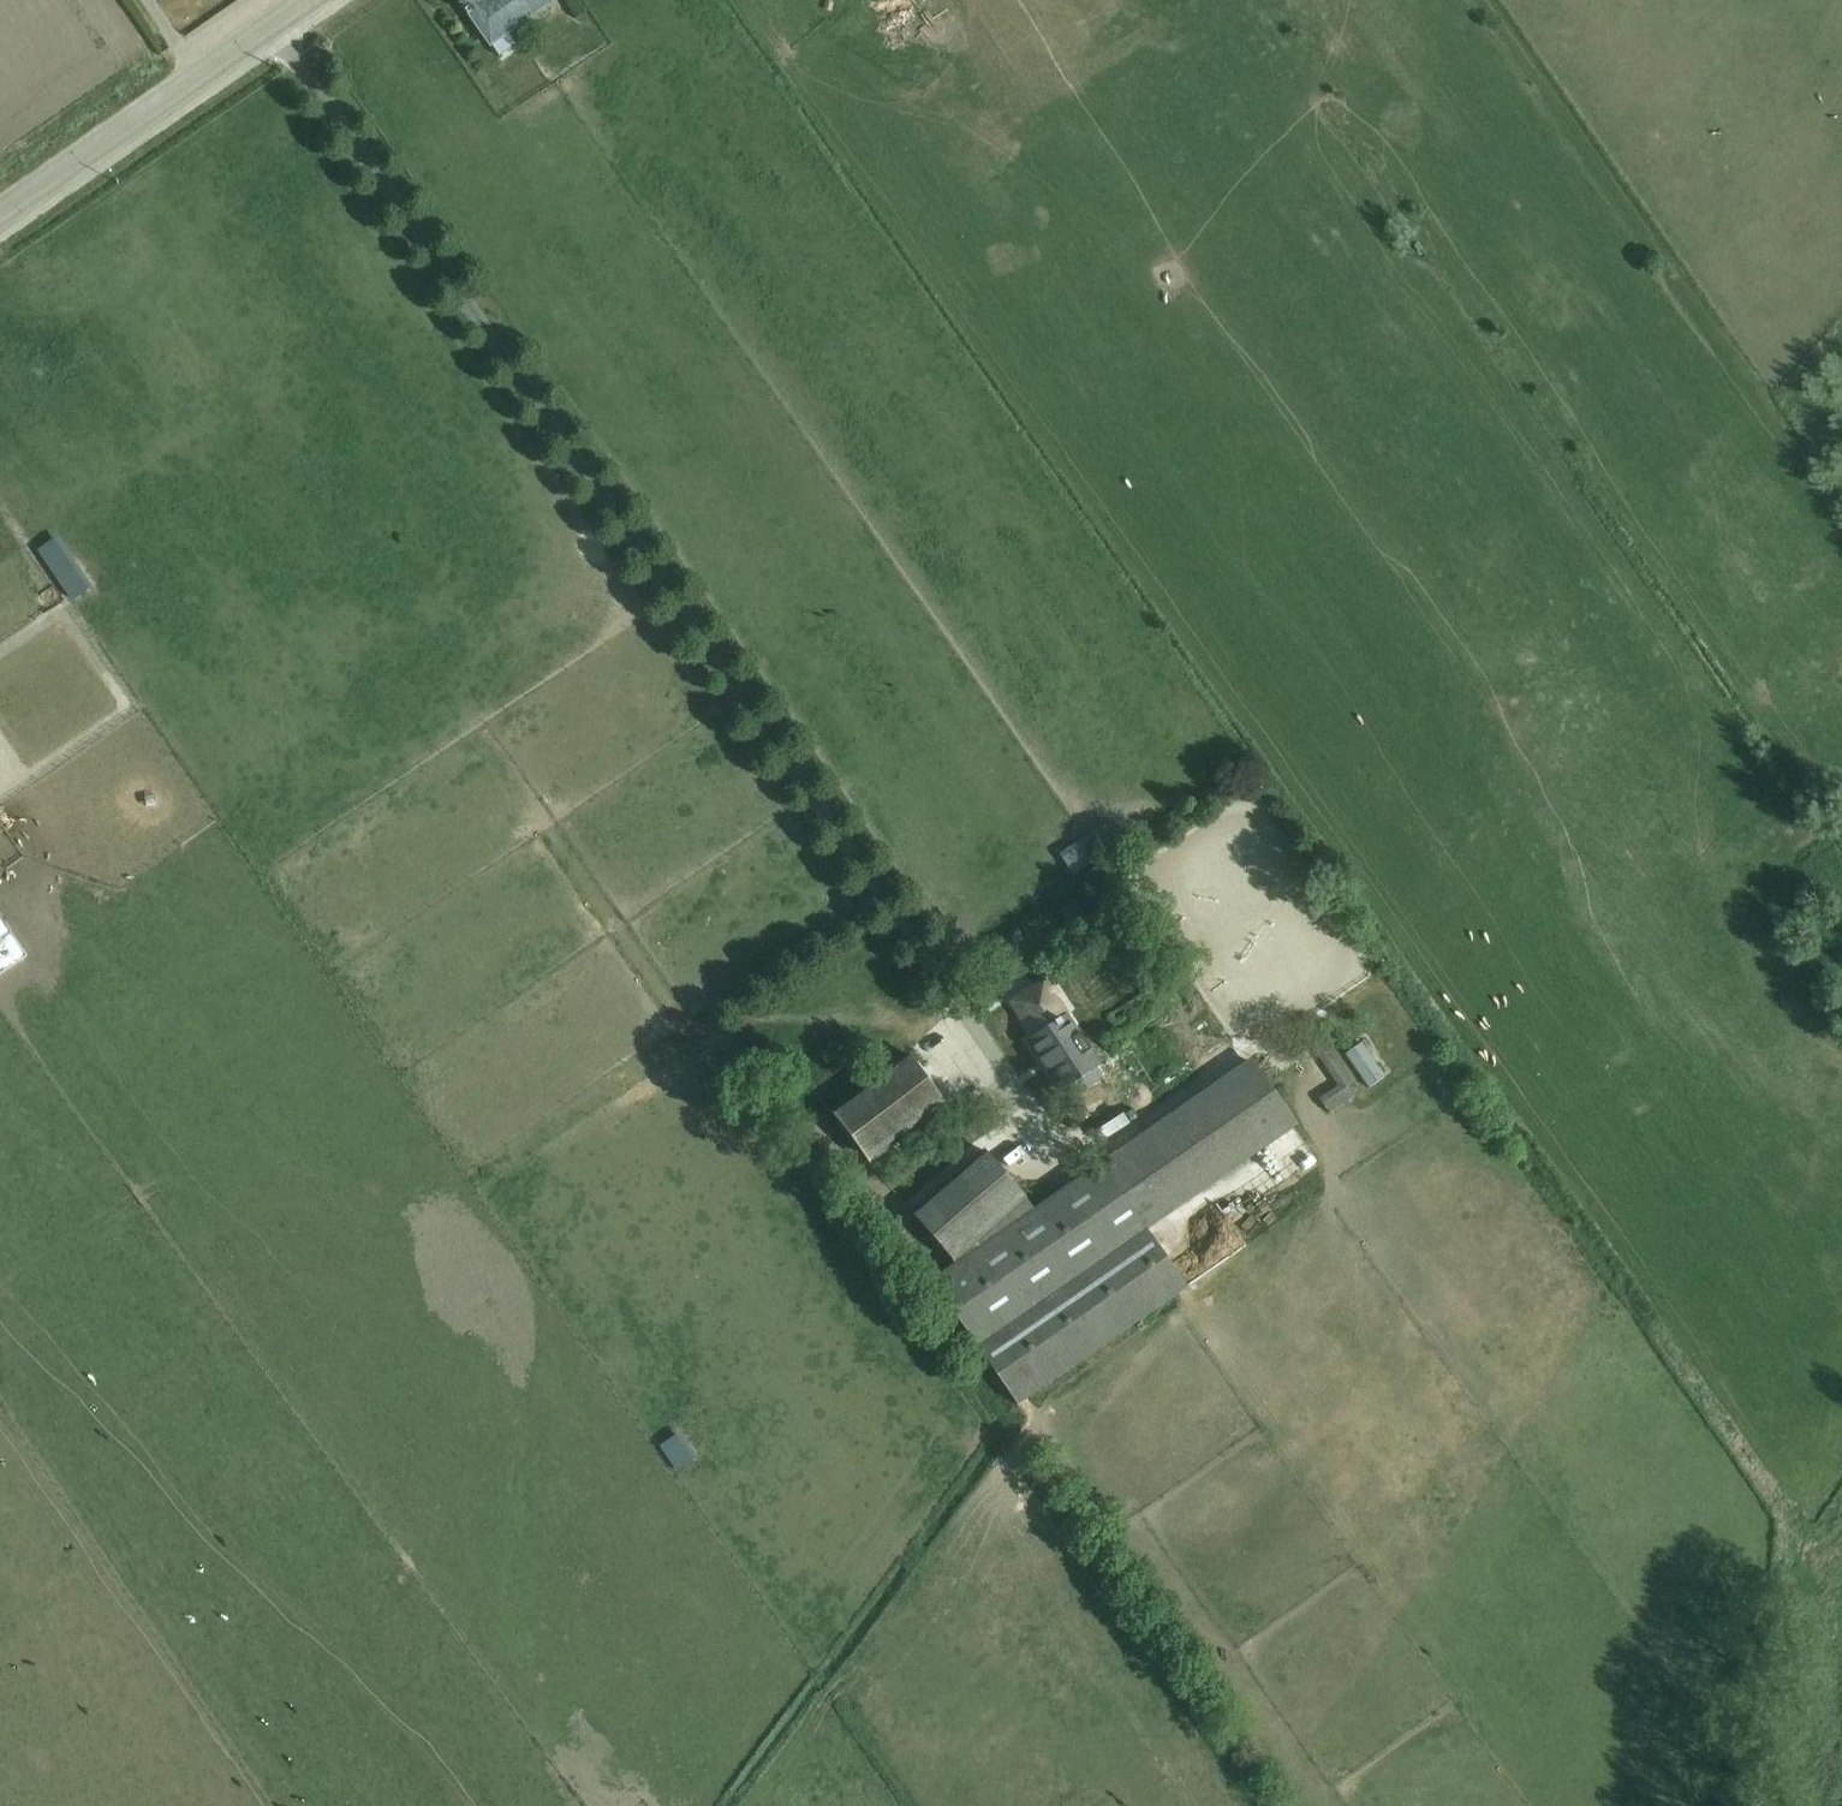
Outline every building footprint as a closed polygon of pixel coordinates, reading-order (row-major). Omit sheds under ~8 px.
[(461,4),(491,47),(550,6),(546,0),(467,0),(461,4)] [(44,535),(24,550),(63,601),(83,585),(44,535)] [(1109,819),(1060,854),(1073,873),(1123,839),(1109,819)] [(1067,1016),(1028,1041),(1062,1093),(1070,1088),(1085,1111),(1116,1090),(1067,1016)] [(1307,1029),(1283,1045),(1293,1060),(1311,1047),(1338,1086),(1319,1099),(1329,1114),(1354,1097),(1347,1087),(1356,1081),(1338,1054),(1323,1032),(1313,1038),(1307,1029)] [(908,1053),(831,1112),(870,1164),(880,1156),(889,1168),(928,1139),(919,1127),(948,1105),(908,1053)] [(989,1152),(910,1207),(951,1266),(930,1280),(1018,1406),(1048,1385),(1187,1288),(1147,1230),(1298,1125),(1251,1058),(1031,1211),(989,1152)] [(681,1432),(660,1447),(677,1472),(699,1457),(681,1432)]
